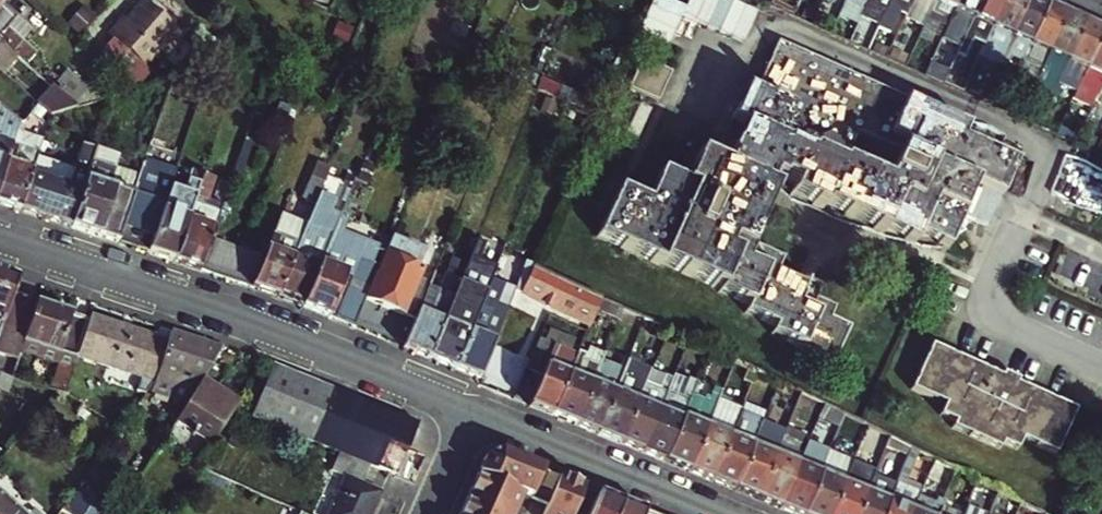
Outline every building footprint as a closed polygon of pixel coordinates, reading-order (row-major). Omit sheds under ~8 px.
[(128,21),(126,20),(110,38),(143,66),(188,18),(167,0),(154,0),(149,5),(145,2),(128,21)] [(770,1),(794,12),(799,0),(771,0),(770,1)] [(818,8),(820,2),(815,0),(799,0),(794,12),(812,20),(818,8)] [(820,2),(818,8),(827,13),(833,0),(821,0),(820,2)] [(864,3),(883,12),(889,0),(866,0),(864,3)] [(883,12),(873,34),(881,37),(896,5),(906,10),(911,0),(889,0),(883,12)] [(934,0),(911,0),(906,10),(919,16),(925,19),(934,0)] [(947,22),(956,0),(934,0),(925,19),(917,37),(928,43),(940,19),(947,22)] [(979,0),(956,0),(947,22),(943,30),(961,39),(979,0)] [(961,39),(980,48),(1002,0),(979,0),(961,39)] [(980,48),(991,52),(999,56),(1025,0),(1002,0),(980,48)] [(1038,0),(1025,0),(999,56),(1011,61),(1018,65),(1046,4),(1038,0)] [(2,43),(16,55),(26,65),(36,54),(8,29),(16,18),(0,4),(0,42),(2,43)] [(1037,73),(1065,12),(1046,4),(1018,65),(999,105),(1014,111),(1020,98),(1014,95),(1026,68),(1037,73)] [(919,16),(906,10),(903,19),(915,24),(919,16)] [(1037,73),(1055,82),(1084,21),(1065,12),(1037,73)] [(1101,29),(1084,21),(1055,82),(1074,91),(1101,29)] [(1101,83),(1101,82),(1101,29),(1074,91),(1069,102),(1076,106),(1081,94),(1094,100),(1101,83)] [(968,212),(966,211),(953,205),(966,178),(978,184),(1005,196),(1021,162),(966,137),(972,126),(784,42),(761,92),(750,87),(716,158),(702,151),(688,180),(663,169),(650,199),(622,186),(600,233),(721,286),(720,289),(750,304),(747,310),(777,325),(774,331),(833,363),(850,327),(831,318),(836,306),(817,297),(822,285),(808,278),(805,283),(777,269),(782,258),(752,244),(779,184),(772,181),(775,174),(783,178),(785,173),(798,178),(793,191),(825,206),(826,203),(886,231),(888,228),(917,241),(920,233),(950,247),(968,212)] [(2,43),(0,45),(0,62),(6,68),(16,55),(2,43)] [(980,48),(976,58),(986,62),(991,52),(980,48)] [(934,69),(945,74),(952,60),(955,54),(944,49),(934,69)] [(999,56),(988,79),(1000,84),(1011,61),(999,56)] [(657,101),(664,86),(671,70),(641,57),(627,87),(657,101)] [(965,66),(952,60),(945,74),(943,79),(957,85),(965,66)] [(6,68),(0,62),(0,72),(7,77),(11,72),(6,68)] [(80,98),(59,79),(51,87),(74,107),(80,98)] [(74,107),(51,87),(36,104),(47,113),(74,107)] [(15,111),(23,118),(28,113),(36,104),(28,96),(15,111)] [(40,123),(48,114),(47,113),(36,104),(28,113),(40,123)] [(1062,117),(1056,130),(1076,139),(1082,126),(1062,117)] [(21,132),(23,126),(16,124),(14,130),(21,132)] [(0,126),(0,141),(10,144),(14,130),(8,128),(0,126)] [(21,132),(14,130),(10,144),(36,154),(41,139),(21,132)] [(10,144),(0,141),(0,174),(10,144)] [(69,226),(89,168),(96,148),(82,143),(73,170),(35,157),(29,176),(19,210),(69,226)] [(19,210),(29,176),(35,157),(36,154),(10,144),(0,174),(0,204),(19,210)] [(116,242),(132,194),(107,185),(113,168),(101,164),(106,151),(96,148),(89,168),(69,226),(116,242)] [(106,151),(101,164),(113,168),(117,155),(106,151)] [(138,177),(132,194),(116,242),(137,249),(146,253),(169,188),(173,175),(142,164),(138,177)] [(205,165),(202,174),(213,178),(216,169),(205,165)] [(107,185),(132,194),(138,177),(113,168),(107,185)] [(194,196),(206,200),(213,178),(202,174),(194,196)] [(230,177),(221,174),(219,180),(228,184),(230,177)] [(312,178),(303,199),(315,204),(324,183),(312,178)] [(966,211),(978,184),(966,178),(953,205),(966,211)] [(301,307),(352,328),(371,281),(346,271),(344,276),(333,272),(341,253),(335,250),(342,234),(344,235),(365,184),(353,179),(330,236),(319,264),(301,307)] [(221,206),(228,184),(219,180),(212,203),(221,206)] [(172,261),(187,218),(175,214),(180,198),(175,196),(177,190),(169,188),(146,253),(172,261)] [(199,271),(209,240),(218,213),(192,204),(187,218),(172,261),(199,271)] [(316,230),(325,208),(315,204),(306,226),(316,230)] [(280,215),(272,234),(298,245),(306,226),(280,215)] [(306,226),(298,245),(275,297),(301,307),(319,264),(309,260),(321,232),(316,230),(306,226)] [(309,260),(319,264),(330,236),(321,232),(309,260)] [(275,297),(298,245),(272,234),(263,257),(250,288),(275,297)] [(341,253),(352,257),(359,241),(344,235),(342,234),(335,250),(341,253)] [(359,241),(352,257),(351,259),(376,270),(385,247),(361,236),(359,241)] [(414,319),(417,313),(427,288),(429,283),(417,279),(420,272),(414,270),(422,252),(391,239),(366,300),(414,319)] [(223,244),(209,240),(199,271),(212,275),(223,244)] [(235,248),(223,244),(212,275),(224,280),(235,248)] [(459,282),(472,250),(458,244),(444,276),(459,282)] [(237,284),(248,252),(235,248),(224,280),(237,284)] [(428,359),(453,370),(489,280),(492,275),(473,267),(479,253),(472,250),(459,282),(428,359)] [(237,284),(250,288),(263,257),(248,252),(237,284)] [(521,264),(510,289),(517,292),(519,293),(528,273),(530,268),(521,264)] [(10,293),(15,278),(0,273),(0,323),(10,293)] [(519,293),(517,298),(587,327),(589,321),(598,300),(528,273),(519,293)] [(414,319),(402,349),(428,359),(459,282),(444,276),(437,293),(427,318),(417,313),(414,319)] [(489,280),(453,370),(480,381),(517,292),(510,289),(489,280)] [(427,288),(417,313),(427,318),(437,293),(427,288)] [(23,341),(36,302),(10,293),(0,323),(0,359),(16,364),(23,341)] [(74,359),(76,353),(87,319),(36,302),(23,341),(74,359)] [(87,319),(76,353),(142,377),(136,390),(145,393),(153,383),(154,379),(166,344),(87,317),(87,319)] [(597,324),(589,321),(587,327),(574,358),(586,363),(593,347),(588,345),(597,324)] [(166,344),(154,379),(193,392),(200,381),(222,348),(185,336),(184,340),(169,335),(166,344)] [(512,399),(550,415),(574,358),(566,354),(521,336),(509,363),(524,369),(512,399)] [(1016,380),(1000,373),(998,376),(929,346),(910,389),(944,404),(939,415),(953,421),(951,428),(998,450),(1001,443),(1017,450),(1022,439),(1055,454),(1075,410),(1015,383),(1016,380)] [(574,358),(550,415),(573,424),(597,368),(586,363),(574,358)] [(272,366),(251,417),(394,475),(417,424),(272,366)] [(54,391),(63,394),(70,372),(56,368),(54,378),(50,390),(54,391)] [(614,375),(597,368),(573,424),(596,433),(621,371),(616,369),(614,375)] [(621,371),(596,433),(619,442),(639,392),(642,386),(626,380),(628,374),(621,371)] [(653,398),(639,392),(619,442),(641,452),(665,392),(671,377),(664,373),(653,398)] [(754,373),(749,386),(772,396),(777,384),(754,373)] [(0,374),(0,392),(42,406),(54,391),(50,390),(37,386),(0,374)] [(37,386),(50,390),(54,378),(42,374),(37,386)] [(173,424),(205,444),(235,402),(200,381),(193,392),(173,424)] [(641,452),(663,461),(681,417),(688,401),(665,392),(641,452)] [(108,443),(119,429),(69,397),(59,411),(108,443)] [(755,403),(739,441),(751,446),(767,408),(755,403)] [(717,417),(720,410),(714,407),(711,414),(717,417)] [(711,414),(705,427),(687,471),(710,480),(728,436),(738,412),(720,410),(717,417),(711,414)] [(681,417),(663,461),(687,471),(705,427),(681,417)] [(808,425),(791,418),(783,438),(786,439),(792,441),(789,447),(797,451),(808,425)] [(733,489),(751,446),(739,441),(728,436),(710,480),(733,489)] [(887,438),(878,458),(888,463),(897,443),(887,438)] [(792,441),(786,439),(783,445),(789,447),(792,441)] [(774,455),(751,446),(733,489),(755,498),(774,455)] [(522,496),(546,506),(558,477),(498,453),(483,458),(470,489),(459,512),(459,513),(514,513),(522,496)] [(778,457),(774,455),(755,498),(778,507),(796,464),(778,457)] [(345,477),(329,513),(370,513),(379,492),(363,485),(370,468),(345,458),(337,474),(345,477)] [(819,474),(802,513),(829,513),(842,483),(847,470),(848,468),(825,458),(819,474)] [(931,460),(924,477),(948,487),(954,471),(931,460)] [(819,474),(796,464),(778,507),(794,513),(802,513),(819,474)] [(829,513),(855,513),(864,492),(871,477),(872,475),(850,464),(848,468),(847,470),(842,483),(829,513)] [(901,467),(896,480),(904,483),(910,470),(901,467)] [(546,506),(543,513),(573,513),(583,488),(558,477),(546,506)] [(893,488),(893,486),(871,477),(864,492),(855,513),(882,513),(893,488)] [(916,497),(893,488),(882,513),(909,513),(916,497)] [(0,492),(0,513),(26,513),(0,492)] [(992,505),(1013,513),(1016,513),(1020,504),(997,492),(992,505)] [(621,503),(599,493),(590,513),(616,513),(621,503)] [(939,507),(916,497),(909,513),(936,513),(939,507)] [(943,502),(941,508),(948,511),(951,505),(943,502)] [(621,503),(616,513),(642,513),(643,511),(621,503)] [(941,508),(939,507),(936,513),(957,513),(956,513),(959,508),(951,505),(948,511),(941,508)]
